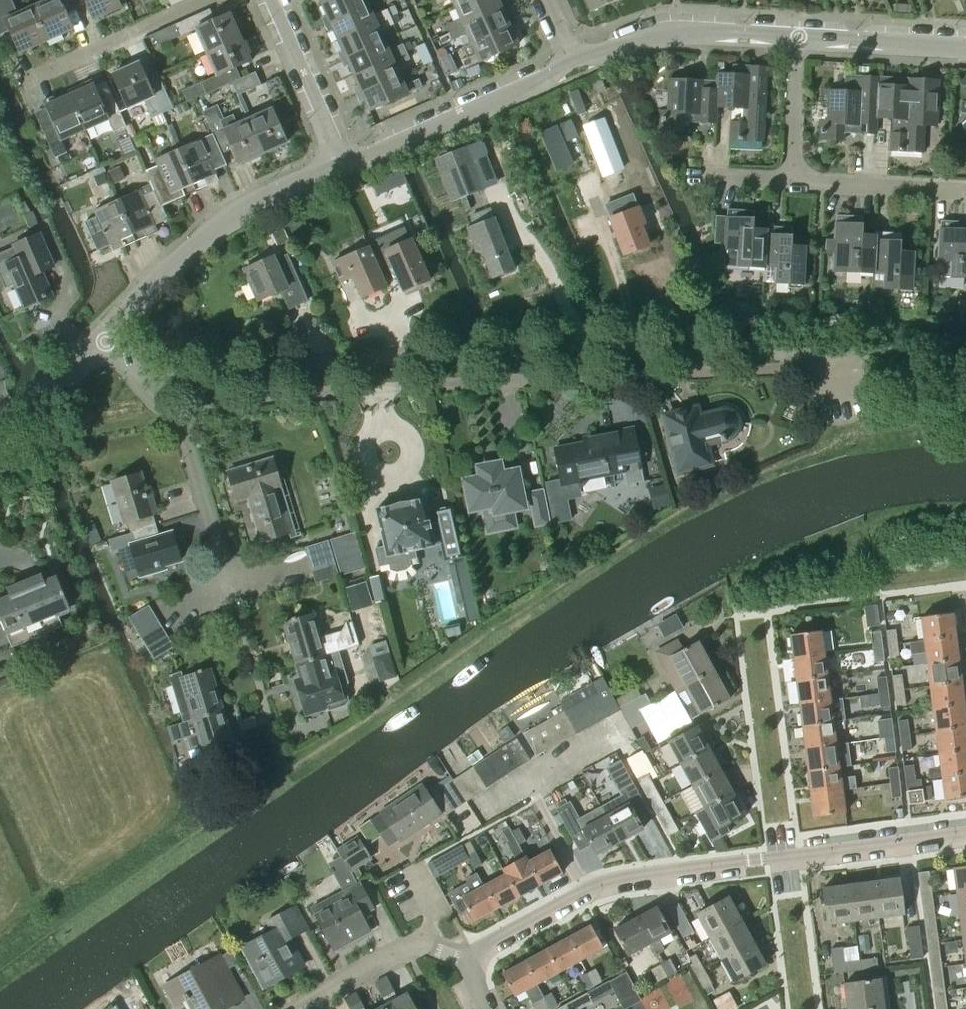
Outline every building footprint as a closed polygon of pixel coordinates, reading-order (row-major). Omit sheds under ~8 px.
[(29,8),(17,13),(11,0),(0,0),(0,35),(9,31),(19,52),(44,41),(35,22),(29,8)] [(60,5),(71,0),(46,0),(29,8),(35,22),(44,41),(71,28),(60,5)] [(117,0),(84,0),(93,18),(120,6),(117,0)] [(321,17),(325,26),(331,23),(368,6),(365,0),(333,0),(331,1),(331,2),(321,6),(325,15),(321,17)] [(445,25),(449,33),(502,9),(497,0),(475,0),(455,9),(460,19),(445,25)] [(455,9),(475,0),(451,0),(455,9)] [(590,12),(617,0),(584,0),(590,12)] [(331,23),(325,26),(327,32),(331,30),(332,30),(337,41),(390,17),(387,10),(373,16),(368,6),(331,23)] [(502,9),(449,33),(452,40),(466,34),(471,44),(515,24),(512,17),(506,20),(502,9)] [(203,12),(174,24),(179,35),(195,28),(206,52),(239,38),(237,33),(240,31),(234,19),(232,21),(229,14),(214,20),(208,23),(203,12)] [(342,51),(337,53),(340,61),(384,41),(379,31),(394,25),(390,17),(337,41),(342,51)] [(475,54),(461,60),(464,68),(479,61),(479,62),(518,45),(513,34),(518,32),(515,24),(471,44),(475,54)] [(200,82),(182,90),(187,102),(205,94),(230,83),(234,81),(229,70),(235,67),(250,61),(247,54),(249,53),(244,41),(241,42),(239,38),(206,52),(216,75),(200,82)] [(384,41),(340,61),(344,68),(348,66),(353,76),(406,52),(403,44),(388,51),(384,41)] [(421,61),(430,57),(424,44),(415,48),(421,61)] [(358,86),(353,88),(356,96),(399,76),(395,66),(409,59),(406,52),(353,76),(358,86)] [(457,72),(449,54),(439,59),(447,76),(457,72)] [(151,118),(172,108),(156,71),(144,77),(138,62),(111,74),(126,107),(143,100),(151,118)] [(717,108),(744,110),(743,124),(731,123),(730,140),(764,141),(767,68),(734,66),(734,75),(719,75),(718,82),(717,108)] [(234,81),(230,83),(236,95),(260,85),(254,72),(240,78),(234,81)] [(399,76),(356,96),(360,103),(364,101),(369,111),(407,94),(422,87),(418,80),(404,86),(399,76)] [(875,119),(878,78),(846,77),(845,92),(829,91),(827,123),(820,123),(819,139),(844,140),(845,133),(876,134),(877,119),(875,119)] [(875,119),(877,119),(904,120),(903,135),(891,134),(890,151),(923,153),(925,126),(937,127),(939,82),(878,78),(875,119)] [(81,85),(67,91),(69,95),(84,129),(107,119),(113,132),(125,126),(105,81),(94,85),(91,79),(81,84),(81,85)] [(717,108),(718,82),(670,80),(668,112),(660,112),(659,129),(684,130),(685,122),(717,124),(717,108)] [(47,111),(35,116),(53,158),(66,152),(61,140),(84,129),(69,95),(55,101),(53,96),(42,101),(45,107),(47,111)] [(217,105),(202,112),(205,118),(211,133),(221,154),(230,150),(236,163),(262,152),(249,123),(248,119),(237,124),(232,115),(223,119),(217,105)] [(272,108),(248,119),(249,123),(262,152),(267,150),(268,153),(280,147),(279,144),(287,141),(272,108)] [(563,143),(556,127),(541,134),(556,170),(572,164),(563,143)] [(211,133),(176,149),(188,174),(195,191),(211,184),(208,178),(215,174),(228,169),(221,154),(211,133)] [(452,200),(483,189),(467,147),(436,159),(452,200)] [(156,166),(144,171),(153,190),(160,207),(161,206),(174,201),(172,197),(178,194),(179,198),(195,191),(188,174),(176,149),(153,159),(156,166)] [(407,183),(400,169),(371,182),(377,196),(407,183)] [(139,189),(115,200),(134,242),(158,232),(155,225),(167,220),(161,206),(160,207),(153,190),(142,195),(139,189)] [(633,195),(605,205),(610,218),(624,254),(647,245),(640,225),(644,223),(638,208),(633,195)] [(95,217),(83,222),(96,251),(109,245),(112,252),(134,242),(115,200),(92,210),(95,217)] [(726,250),(725,265),(738,266),(764,267),(764,266),(766,230),(754,229),(754,219),(741,218),(742,209),(728,209),(726,250)] [(827,252),(835,253),(834,271),(873,273),(873,272),(875,235),(862,235),(862,225),(850,224),(851,215),(837,215),(835,240),(827,240),(827,252)] [(494,218),(480,224),(466,229),(475,251),(481,249),(492,278),(514,269),(494,218)] [(965,277),(965,230),(954,230),(955,221),(941,220),(938,276),(965,277)] [(764,267),(763,282),(776,282),(803,284),(805,247),(792,246),(793,235),(779,235),(780,226),(767,225),(766,230),(764,266),(764,267)] [(429,280),(411,240),(408,241),(403,231),(387,238),(387,236),(366,245),(368,248),(382,279),(396,273),(404,291),(429,280)] [(873,273),(872,288),(912,290),(914,253),(901,252),(901,242),(888,241),(888,232),(875,231),(875,235),(873,272),(873,273)] [(53,266),(39,234),(12,245),(13,247),(0,253),(0,280),(4,289),(13,285),(22,307),(51,295),(41,271),(53,266)] [(386,288),(382,279),(368,248),(332,263),(340,283),(352,278),(361,299),(386,288)] [(289,308),(307,300),(287,255),(274,260),(273,256),(243,269),(257,300),(281,290),(289,308)] [(748,433),(749,431),(750,428),(750,426),(750,424),(750,422),(736,422),(736,420),(735,418),(735,417),(734,416),(733,415),(732,414),(730,412),(728,411),(725,410),(723,410),(720,410),(698,416),(695,407),(665,415),(679,470),(710,462),(708,455),(713,454),(715,461),(726,458),(724,451),(733,448),(735,448),(738,446),(740,444),(743,442),(745,438),(747,437),(748,435),(748,433)] [(644,482),(635,431),(634,428),(620,431),(584,438),(585,443),(554,449),(561,484),(625,472),(628,485),(644,482)] [(261,541),(289,532),(276,488),(280,487),(271,459),(228,472),(237,500),(248,496),(261,541)] [(500,472),(498,465),(479,468),(481,476),(469,478),(469,481),(466,482),(471,509),(485,506),(486,514),(523,507),(516,472),(512,473),(512,470),(500,472)] [(140,474),(111,483),(124,523),(128,521),(132,532),(155,525),(154,524),(151,514),(157,512),(152,495),(151,492),(150,489),(145,490),(140,474)] [(664,484),(650,488),(656,509),(670,505),(664,484)] [(535,526),(549,524),(542,491),(529,493),(535,526)] [(377,510),(385,547),(376,549),(380,566),(389,564),(391,570),(397,572),(405,570),(411,565),(410,559),(417,558),(415,551),(440,545),(444,561),(461,557),(449,506),(427,511),(424,499),(377,510)] [(132,533),(108,540),(112,551),(131,545),(140,577),(165,569),(164,565),(180,560),(171,532),(158,536),(155,525),(132,532),(132,533)] [(330,539),(331,543),(341,576),(365,568),(354,532),(330,539)] [(331,565),(331,564),(335,563),(331,549),(328,540),(305,547),(312,569),(331,565)] [(478,618),(464,561),(448,565),(456,603),(462,602),(466,621),(478,618)] [(331,565),(312,569),(316,582),(338,575),(335,563),(331,564),(331,565)] [(11,646),(61,625),(56,612),(68,607),(56,578),(44,582),(41,575),(6,589),(9,596),(0,600),(0,619),(11,646)] [(381,576),(369,578),(375,603),(386,600),(381,576)] [(363,578),(342,585),(348,602),(369,595),(363,578)] [(129,618),(135,629),(155,617),(149,606),(129,618)] [(876,606),(865,608),(866,617),(869,619),(878,617),(876,606)] [(291,620),(282,623),(295,665),(327,655),(331,654),(338,652),(338,651),(360,644),(353,621),(341,625),(337,632),(331,634),(321,637),(314,613),(295,619),(294,618),(291,619),(291,620)] [(920,618),(923,641),(955,637),(952,613),(920,618)] [(155,617),(135,629),(141,639),(161,627),(155,617)] [(147,649),(167,637),(161,627),(141,639),(147,649)] [(887,630),(888,645),(898,644),(896,629),(887,630)] [(821,630),(790,634),(793,658),(824,654),(821,630)] [(872,648),(882,647),(880,631),(870,632),(872,648)] [(167,637),(147,649),(154,660),(174,648),(167,637)] [(958,659),(955,637),(923,641),(924,641),(909,643),(911,654),(925,652),(926,663),(958,659)] [(385,641),(368,646),(379,682),(396,676),(385,641)] [(713,671),(698,642),(682,650),(678,643),(656,654),(674,687),(684,682),(686,686),(695,681),(713,671)] [(900,659),(898,644),(888,645),(890,660),(900,659)] [(882,647),(872,648),(874,663),(884,661),(882,647)] [(327,655),(295,665),(299,680),(295,681),(305,714),(323,709),(323,712),(327,711),(345,706),(348,700),(345,688),(347,683),(343,668),(338,652),(331,654),(327,655)] [(824,654),(793,658),(796,680),(821,677),(827,676),(824,654)] [(926,663),(929,686),(961,682),(958,659),(926,663)] [(182,722),(191,720),(204,716),(223,711),(210,669),(183,677),(181,672),(169,676),(182,722)] [(695,681),(686,686),(695,703),(685,708),(691,719),(729,699),(713,671),(695,681)] [(892,676),(894,691),(905,689),(903,674),(892,676)] [(821,677),(796,680),(799,703),(830,699),(827,676),(821,677)] [(877,693),(888,692),(886,676),(875,678),(877,693)] [(929,686),(932,709),(964,705),(961,682),(929,686)] [(620,710),(618,708),(607,686),(596,692),(609,716),(620,710)] [(894,691),(896,706),(907,705),(905,689),(894,691)] [(596,692),(585,698),(598,722),(609,716),(596,692)] [(888,692),(877,693),(879,708),(890,707),(888,692)] [(624,718),(649,705),(643,695),(618,708),(620,710),(624,718)] [(574,704),(587,728),(598,722),(585,698),(574,704)] [(830,699),(799,703),(802,726),(833,722),(833,721),(845,720),(842,699),(842,698),(830,699)] [(587,728),(574,704),(564,710),(577,733),(587,728)] [(649,705),(624,718),(630,729),(655,716),(649,705)] [(935,731),(965,727),(965,719),(964,705),(932,709),(935,731)] [(577,733),(564,710),(548,718),(561,742),(577,733)] [(235,752),(223,711),(204,716),(191,720),(182,722),(167,727),(172,742),(186,737),(190,750),(199,747),(203,761),(235,752)] [(561,742),(548,718),(540,722),(553,746),(561,742)] [(883,738),(893,737),(891,719),(877,721),(879,739),(883,738)] [(898,721),(900,736),(911,735),(909,720),(898,721)] [(532,726),(545,750),(553,746),(540,722),(532,726)] [(833,722),(802,726),(805,749),(836,745),(833,722)] [(507,726),(497,733),(504,743),(514,736),(507,726)] [(545,750),(532,726),(522,732),(535,756),(545,750)] [(695,726),(667,742),(679,764),(708,749),(715,746),(707,731),(700,735),(695,726)] [(938,754),(965,750),(965,727),(935,731),(938,754)] [(900,736),(902,751),(913,750),(911,735),(900,736)] [(504,744),(517,766),(529,758),(515,737),(504,744)] [(893,737),(883,738),(885,753),(895,752),(893,737)] [(836,745),(805,749),(808,771),(839,767),(850,765),(848,743),(836,745)] [(517,766),(504,744),(493,751),(499,760),(507,772),(517,766)] [(708,749),(679,764),(691,786),(720,770),(708,749)] [(938,754),(940,768),(928,770),(929,779),(941,777),(965,774),(965,750),(938,754)] [(499,760),(493,751),(483,758),(496,779),(507,772),(499,760)] [(626,758),(641,785),(651,780),(636,753),(626,758)] [(496,779),(483,758),(471,765),(485,786),(489,784),(496,779)] [(621,795),(600,807),(618,842),(642,829),(637,821),(649,813),(634,785),(621,761),(607,769),(620,792),(621,795)] [(485,786),(471,765),(461,772),(475,793),(485,786)] [(904,766),(906,781),(915,780),(913,765),(904,766)] [(839,767),(808,771),(811,793),(841,789),(856,788),(855,775),(840,777),(839,767)] [(890,783),(899,782),(897,767),(888,768),(890,783)] [(720,770),(691,786),(703,808),(732,792),(720,770)] [(461,772),(452,779),(466,799),(475,793),(461,772)] [(965,797),(965,774),(941,777),(944,800),(965,797)] [(452,779),(442,785),(456,806),(466,799),(452,779)] [(920,779),(915,780),(906,781),(907,790),(921,788),(920,779)] [(641,785),(653,807),(663,802),(651,780),(641,785)] [(899,782),(890,783),(892,798),(901,797),(899,782)] [(442,785),(432,792),(446,812),(456,806),(442,785)] [(370,820),(372,823),(364,828),(373,840),(380,835),(388,847),(439,813),(421,786),(370,820)] [(929,787),(921,788),(923,800),(931,799),(929,787)] [(923,803),(923,800),(921,788),(907,790),(909,804),(923,803)] [(841,789),(811,793),(814,817),(844,813),(841,789)] [(703,808),(695,813),(711,842),(729,832),(725,825),(744,815),(732,792),(703,808)] [(558,808),(557,809),(559,814),(564,823),(572,837),(579,851),(591,845),(596,854),(618,842),(600,807),(579,818),(570,802),(558,808)] [(663,802),(653,807),(665,829),(675,824),(663,802)] [(559,814),(553,817),(558,826),(564,823),(559,814)] [(675,824),(665,829),(669,836),(679,831),(675,824)] [(519,828),(511,832),(518,845),(526,841),(519,828)] [(511,832),(503,837),(509,849),(518,845),(511,832)] [(358,838),(338,850),(347,866),(368,855),(358,838)] [(461,845),(447,853),(454,864),(468,857),(462,847),(461,845)] [(515,860),(502,867),(505,873),(517,896),(539,884),(527,861),(524,855),(518,845),(509,849),(515,860)] [(549,849),(527,861),(539,884),(561,872),(549,849)] [(482,864),(474,850),(468,853),(467,854),(468,857),(474,868),(482,864)] [(956,892),(965,891),(965,867),(953,868),(956,892)] [(918,873),(921,897),(931,895),(928,871),(918,873)] [(468,882),(448,893),(459,914),(467,910),(473,920),(496,908),(483,885),(480,880),(477,873),(466,879),(468,882)] [(505,873),(483,885),(496,908),(517,896),(505,873)] [(361,915),(372,909),(358,882),(356,883),(352,874),(342,879),(347,888),(311,907),(334,949),(370,931),(361,915)] [(876,904),(878,918),(903,915),(898,879),(873,882),(876,904)] [(876,904),(873,882),(849,885),(851,906),(854,922),(878,918),(876,904)] [(851,906),(849,885),(823,889),(828,925),(854,922),(851,906)] [(959,916),(965,915),(965,891),(956,892),(959,916)] [(921,897),(924,920),(934,919),(931,895),(921,897)] [(709,937),(741,919),(728,896),(696,913),(709,937)] [(677,903),(666,909),(682,937),(692,931),(677,903)] [(302,966),(288,940),(308,929),(295,905),(266,920),(272,931),(243,947),(264,986),(302,966)] [(665,949),(659,938),(670,933),(656,907),(634,918),(637,925),(648,945),(650,943),(656,954),(665,949)] [(637,925),(634,918),(612,930),(626,956),(648,945),(637,925)] [(741,919),(709,937),(721,959),(753,941),(741,919)] [(924,920),(927,944),(938,943),(934,919),(924,920)] [(910,959),(922,958),(918,925),(905,926),(910,959)] [(574,951),(579,960),(601,948),(590,926),(567,938),(574,951)] [(574,951),(567,938),(545,950),(557,971),(579,960),(574,951)] [(753,941),(721,959),(733,980),(765,963),(753,941)] [(927,944),(931,968),(941,966),(938,943),(927,944)] [(860,971),(859,961),(844,963),(842,948),(831,949),(835,975),(860,971)] [(532,977),(535,983),(544,978),(557,971),(545,950),(523,961),(532,977)] [(231,976),(220,954),(164,984),(177,1008),(221,1008),(227,1006),(216,985),(231,976)] [(687,959),(695,973),(704,968),(696,954),(687,959)] [(658,964),(665,977),(677,970),(670,958),(658,964)] [(859,961),(860,971),(878,969),(877,959),(859,961)] [(523,961),(502,973),(513,994),(524,988),(535,1008),(549,1008),(543,997),(542,997),(535,983),(532,977),(523,961)] [(665,977),(658,964),(650,969),(657,981),(665,977)] [(931,968),(934,991),(944,990),(941,966),(931,968)] [(713,984),(704,968),(695,973),(703,989),(713,984)] [(586,974),(592,984),(600,980),(594,969),(586,974)] [(620,975),(609,981),(624,1008),(641,1000),(638,994),(626,971),(620,975)] [(592,984),(586,974),(578,978),(584,988),(592,984)] [(380,979),(375,982),(375,983),(378,989),(390,983),(386,976),(380,979)] [(844,985),(846,999),(847,1008),(878,1008),(884,1008),(882,994),(880,980),(844,985)] [(390,983),(378,989),(382,996),(383,996),(387,993),(393,990),(394,990),(390,983)] [(387,993),(396,1008),(416,1008),(407,992),(397,997),(393,990),(387,993)] [(936,1008),(947,1008),(944,990),(934,991),(936,1008)] [(350,995),(344,999),(348,1005),(359,999),(356,992),(350,995)] [(543,997),(549,1008),(557,1005),(551,992),(542,997),(543,997)] [(591,1002),(586,992),(560,1006),(555,1008),(578,1008),(591,1002)] [(376,1008),(396,1008),(387,993),(383,996),(386,1003),(376,1008)] [(348,1005),(350,1008),(358,1008),(362,1007),(363,1006),(359,999),(348,1005)]
